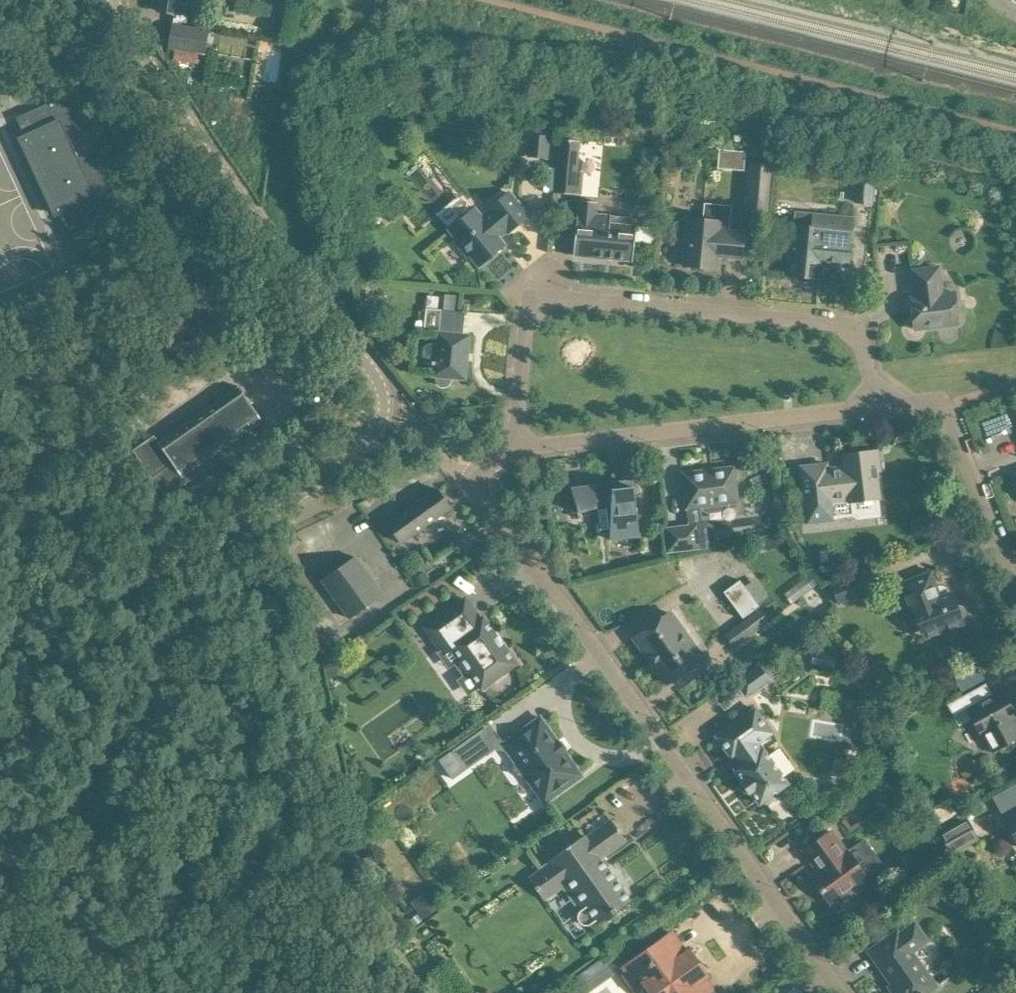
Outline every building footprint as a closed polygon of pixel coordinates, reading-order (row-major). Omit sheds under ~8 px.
[(169,47),(204,53),(208,31),(181,27),(182,22),(186,23),(188,14),(185,14),(186,10),(188,10),(189,8),(187,7),(187,3),(189,3),(190,1),(188,1),(188,0),(159,0),(158,11),(175,14),(173,26),(172,26),(169,47)] [(60,212),(69,230),(120,207),(69,94),(17,117),(26,137),(21,139),(21,141),(23,140),(56,212),(54,212),(55,214),(60,212)] [(529,136),(527,160),(547,162),(549,138),(529,136)] [(556,194),(580,196),(582,172),(576,171),(578,141),(560,139),(556,194)] [(748,209),(765,210),(770,166),(752,165),(748,209)] [(855,202),(872,204),(875,178),(858,176),(855,202)] [(470,255),(479,266),(504,245),(498,238),(507,231),(508,233),(528,216),(509,193),(489,209),(490,211),(482,218),(474,208),(449,229),(458,240),(456,242),(468,256),(470,255)] [(577,213),(573,255),(633,261),(635,241),(636,226),(632,226),(633,218),(610,216),(596,214),(597,202),(579,200),(579,201),(578,213),(577,213)] [(725,254),(725,257),(741,258),(744,232),(728,231),(730,207),(705,205),(704,220),(688,218),(683,265),(716,269),(717,256),(718,253),(725,254)] [(797,214),(795,226),(792,226),(788,275),(796,276),(799,280),(804,282),(808,281),(812,278),(820,279),(822,261),(830,262),(830,264),(848,266),(852,219),(797,214)] [(959,324),(958,323),(955,292),(941,294),(938,267),(912,270),(915,297),(910,298),(914,329),(959,324)] [(444,295),(443,310),(454,311),(455,296),(444,295)] [(431,376),(432,376),(436,377),(436,380),(437,384),(441,386),(444,386),(448,385),(450,382),(450,378),(466,379),(470,335),(463,334),(465,312),(454,311),(443,310),(441,310),(439,332),(435,332),(434,344),(430,344),(427,346),(425,348),(423,350),(423,358),(425,362),(428,364),(431,366),(431,376)] [(246,442),(247,441),(242,435),(262,421),(238,386),(137,457),(166,498),(216,462),(223,464),(224,464),(245,449),(245,448),(246,442)] [(800,467),(805,505),(807,523),(827,521),(825,503),(831,502),(831,501),(849,499),(849,502),(851,502),(852,511),(858,517),(880,515),(878,499),(879,498),(876,471),(880,471),(877,450),(843,454),(845,467),(827,469),(827,464),(800,467)] [(718,510),(720,507),(720,504),(738,502),(734,467),(682,473),(686,508),(704,506),(704,509),(707,511),(718,510)] [(599,530),(610,529),(609,539),(639,536),(635,496),(641,494),(637,480),(649,478),(648,477),(636,479),(635,473),(634,474),(636,479),(570,486),(574,501),(569,502),(572,513),(571,513),(572,514),(577,513),(579,519),(580,518),(578,512),(597,507),(599,530)] [(387,524),(401,543),(450,508),(437,489),(387,524)] [(665,530),(668,554),(699,550),(696,526),(665,530)] [(322,580),(350,619),(383,595),(354,557),(322,580)] [(425,571),(415,575),(419,584),(428,580),(425,571)] [(911,607),(920,630),(923,639),(963,624),(961,619),(965,616),(966,612),(964,608),(961,605),(956,606),(951,592),(950,593),(948,589),(945,587),(941,586),(937,587),(931,571),(897,584),(906,609),(911,607)] [(831,587),(838,605),(867,594),(860,575),(831,587)] [(759,607),(740,581),(723,593),(743,619),(759,607)] [(669,613),(634,637),(667,684),(702,659),(685,635),(689,632),(689,633),(713,617),(696,594),(673,610),(676,614),(672,616),(669,613)] [(425,627),(441,650),(444,654),(452,648),(460,659),(458,661),(467,673),(470,672),(481,688),(494,679),(496,682),(504,676),(503,673),(516,664),(503,647),(501,648),(492,637),(495,635),(483,618),(480,620),(465,599),(425,627)] [(725,635),(733,647),(769,621),(760,609),(725,635)] [(736,682),(746,696),(770,680),(760,666),(736,682)] [(982,737),(984,736),(992,752),(1001,747),(1002,750),(1008,751),(1014,748),(1015,743),(1014,740),(1015,738),(1015,724),(1013,719),(1015,718),(1015,716),(1001,689),(991,695),(985,685),(947,706),(953,717),(967,710),(982,737)] [(731,758),(735,754),(742,764),(734,769),(743,781),(741,782),(749,794),(751,792),(759,804),(788,784),(763,749),(762,749),(758,743),(773,733),(755,708),(716,736),(731,758)] [(504,743),(503,742),(502,743),(516,762),(527,764),(525,776),(544,803),(582,776),(565,752),(567,751),(566,749),(565,750),(559,742),(560,741),(559,740),(557,741),(540,717),(504,743)] [(457,759),(465,770),(487,755),(473,736),(452,751),(457,759)] [(457,759),(445,768),(453,779),(465,770),(457,759)] [(1004,818),(1015,839),(1015,811),(1004,818)] [(938,833),(951,856),(978,840),(966,818),(938,833)] [(626,841),(611,819),(586,837),(584,835),(547,862),(548,864),(528,878),(544,900),(545,899),(543,896),(562,882),(582,911),(579,915),(579,919),(582,923),(586,924),(591,922),(593,926),(592,926),(593,927),(631,901),(601,859),(626,841)] [(811,877),(816,885),(830,903),(840,896),(845,901),(860,891),(856,885),(867,877),(848,851),(846,853),(831,831),(804,850),(819,872),(811,877)] [(430,894),(416,905),(424,917),(439,906),(430,894)] [(418,914),(410,920),(415,926),(422,920),(418,914)] [(869,951),(882,969),(883,968),(889,976),(888,977),(893,985),(889,987),(894,992),(928,992),(936,987),(912,952),(927,941),(915,923),(899,934),(897,931),(869,951)] [(704,978),(707,975),(701,966),(702,966),(701,965),(697,968),(693,963),(697,960),(696,959),(689,950),(686,952),(672,933),(623,967),(627,973),(624,975),(635,990),(648,981),(656,992),(715,992),(704,978)]
